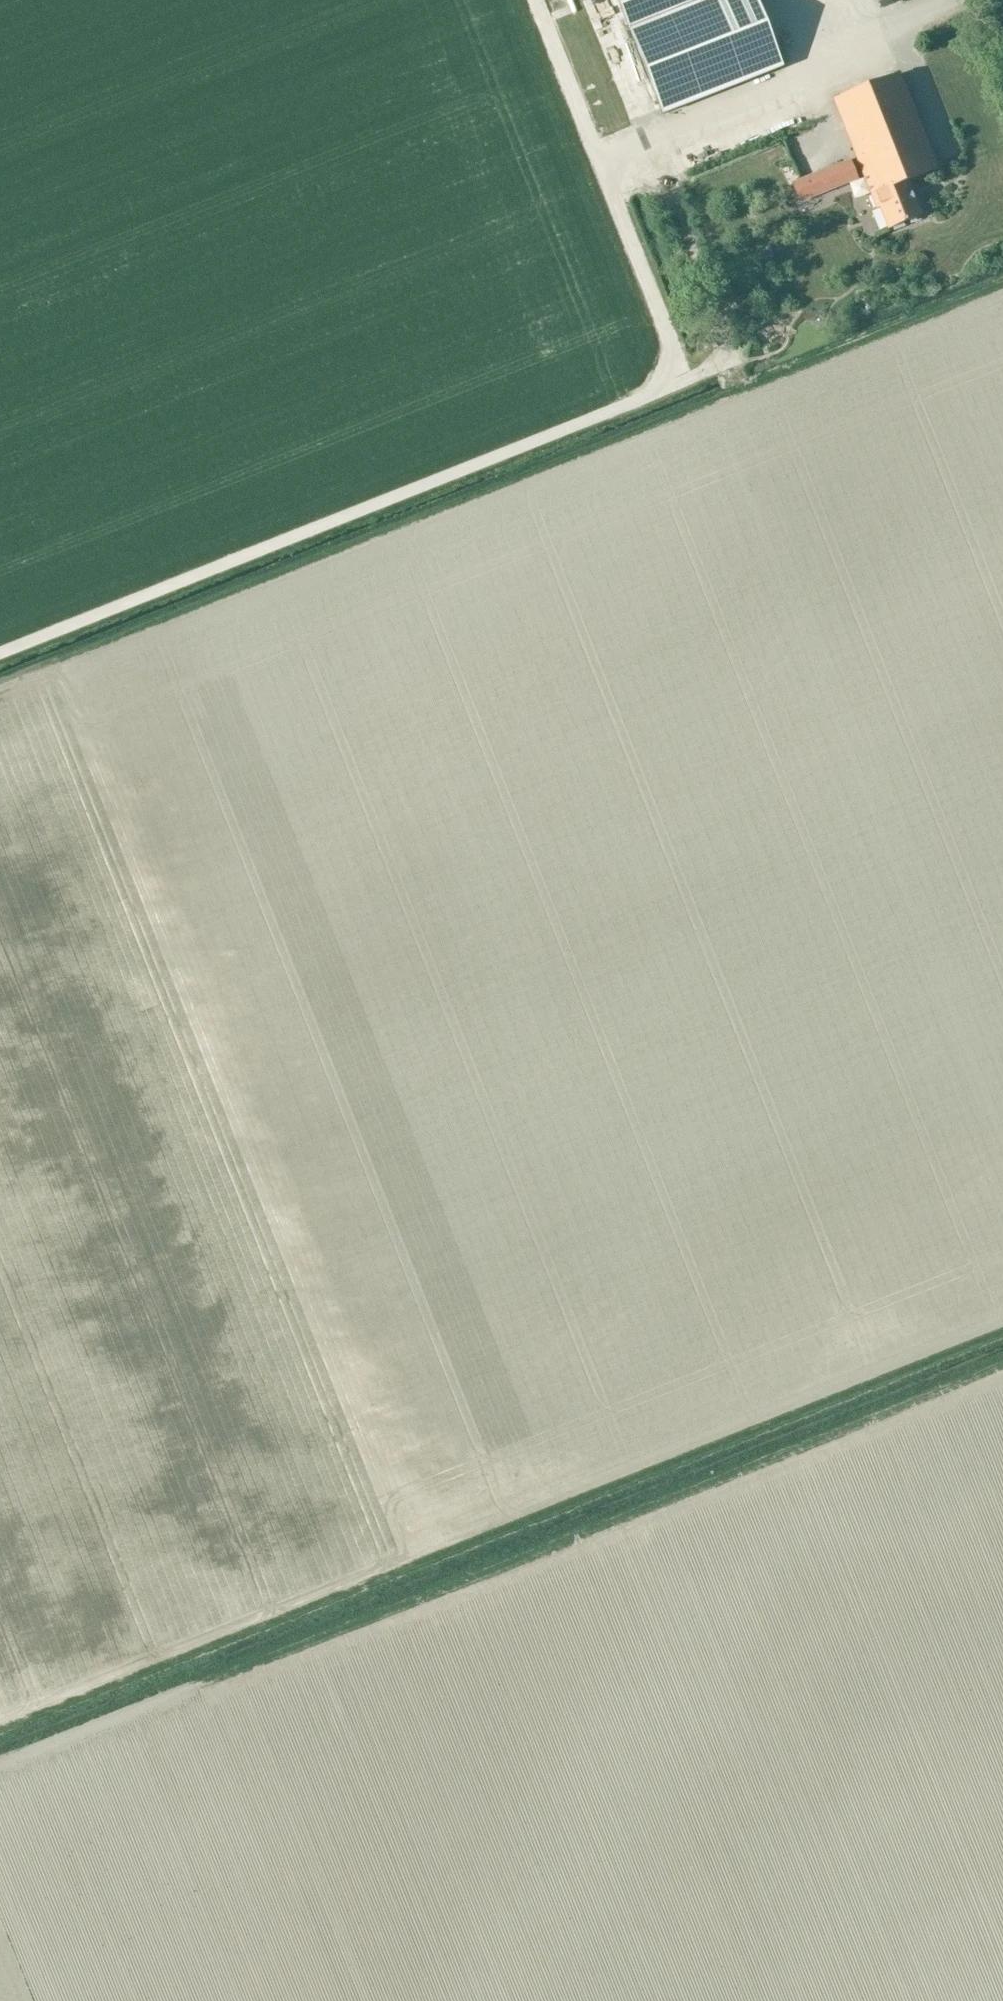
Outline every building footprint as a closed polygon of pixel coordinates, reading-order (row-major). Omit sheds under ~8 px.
[(664,115),(784,67),(757,0),(619,0),(664,115)] [(908,181),(937,170),(899,73),(833,98),(878,211),(881,209),(889,230),(922,218),(908,181)] [(802,200),(858,178),(850,159),(795,181),(802,200)]
